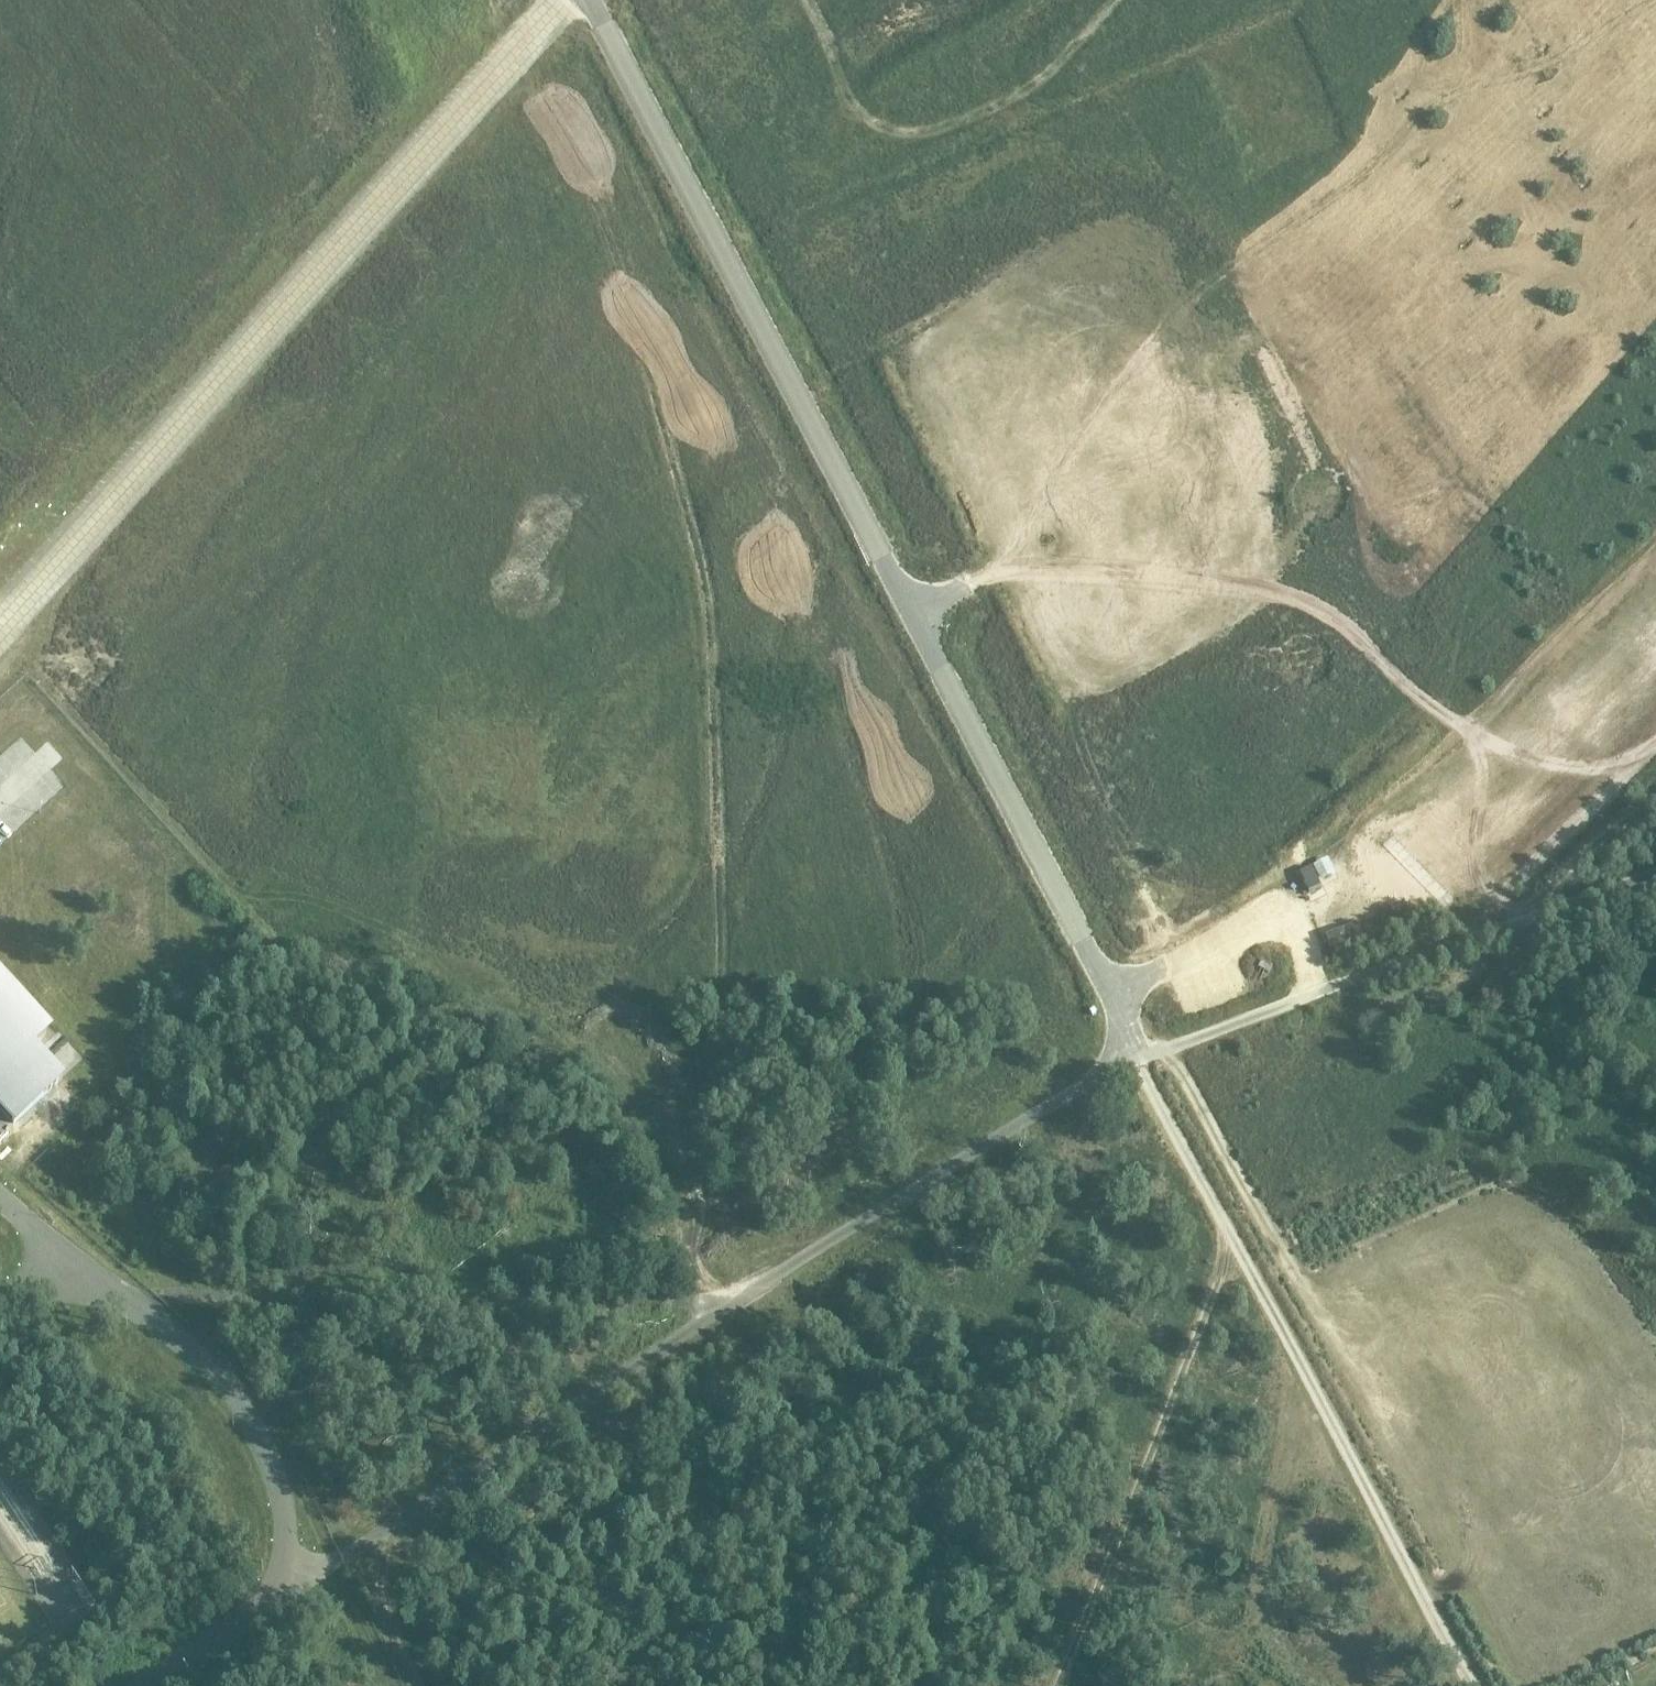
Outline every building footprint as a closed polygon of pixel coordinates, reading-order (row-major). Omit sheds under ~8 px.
[(1312,864),(1318,880),(1333,874),(1326,858),(1312,864)] [(46,1035),(0,984),(0,1077),(46,1035)]
